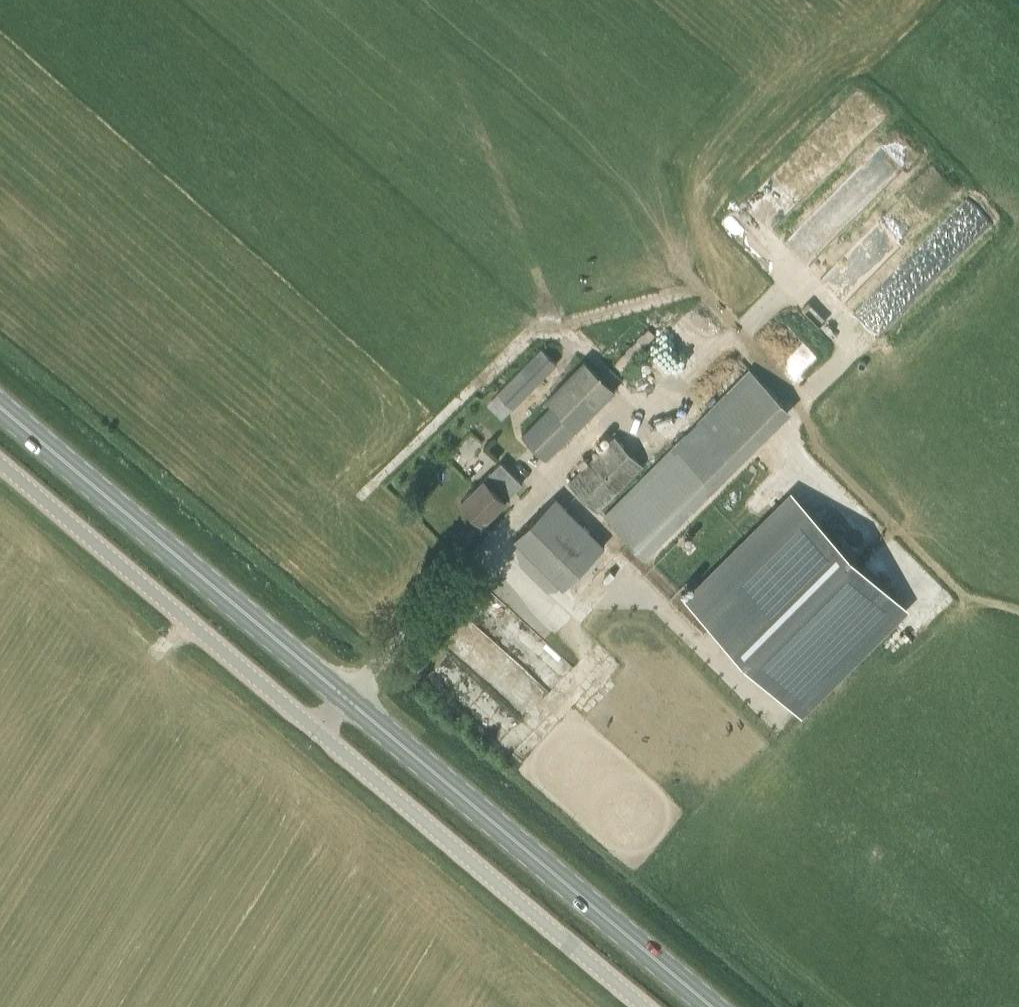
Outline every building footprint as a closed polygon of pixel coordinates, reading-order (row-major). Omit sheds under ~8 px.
[(806,293),(799,300),(816,317),(823,310),(806,293)] [(557,364),(542,349),(497,393),(512,408),(557,364)] [(546,398),(552,404),(521,435),(545,460),(615,391),(585,360),(546,398)] [(602,514),(644,557),(791,411),(749,368),(602,514)] [(615,435),(567,482),(597,512),(644,464),(615,435)] [(484,478),(461,500),(483,522),(506,500),(505,500),(522,483),(501,461),(484,478)] [(793,494),(688,600),(798,710),(904,605),(793,494)] [(555,496),(514,537),(563,586),(604,545),(555,496)]
